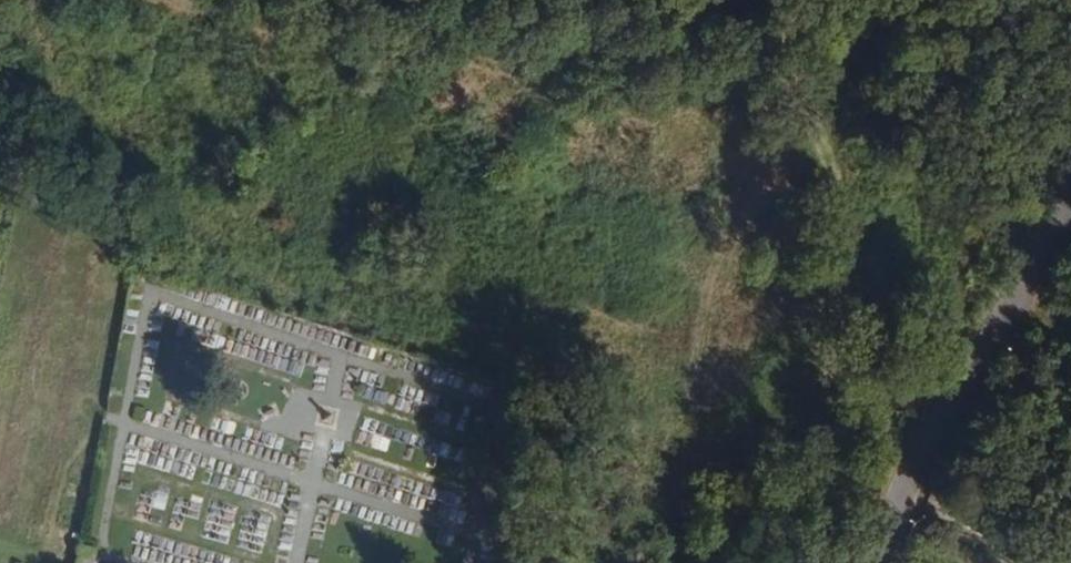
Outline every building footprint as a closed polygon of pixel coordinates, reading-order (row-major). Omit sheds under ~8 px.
[(78,545),(65,543),(61,562),(75,562),(78,545)] [(95,549),(78,545),(75,562),(92,562),(95,549)]
